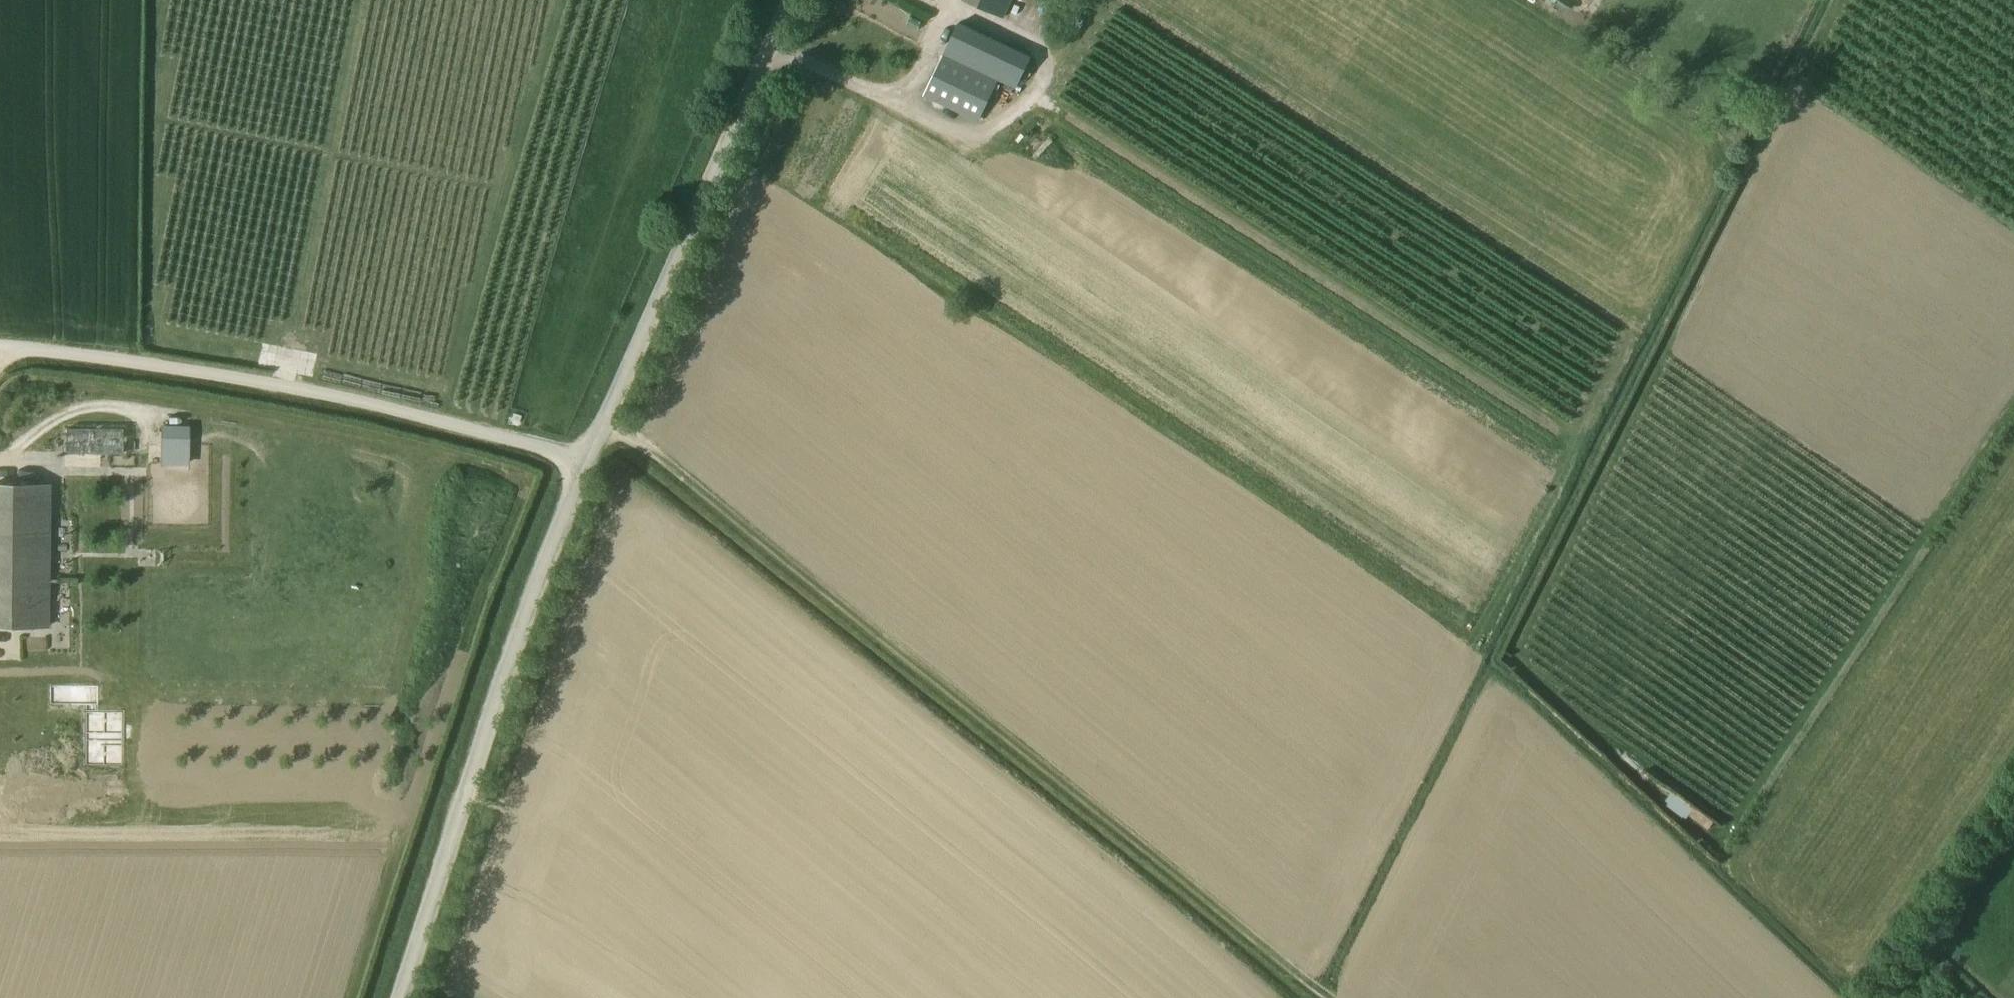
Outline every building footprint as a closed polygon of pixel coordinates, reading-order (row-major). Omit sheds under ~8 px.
[(1032,57),(959,22),(924,96),(978,122),(999,79),(1023,90),(1026,82),(1021,79),(1032,57)] [(184,467),(185,443),(144,442),(143,466),(184,467)] [(0,484),(0,626),(47,627),(49,485),(0,484)] [(87,765),(122,765),(123,712),(119,712),(119,697),(89,698),(89,712),(85,712),(85,716),(83,716),(83,736),(87,737),(87,765)]
